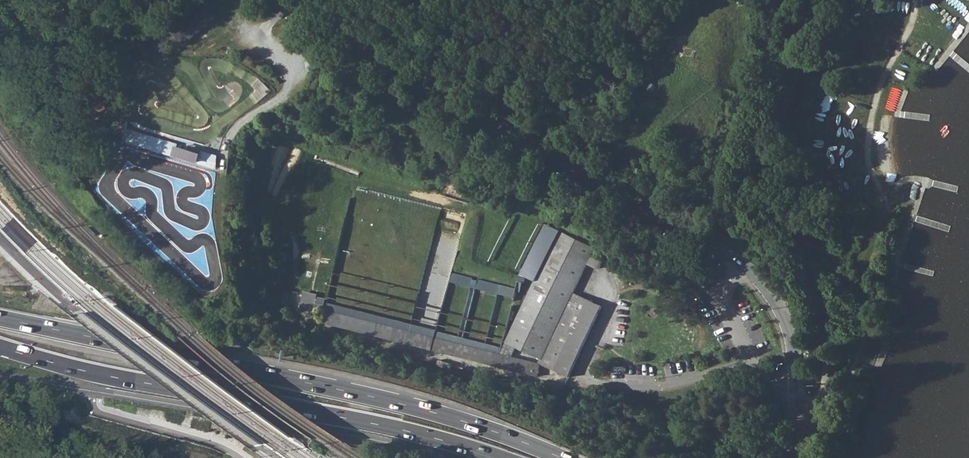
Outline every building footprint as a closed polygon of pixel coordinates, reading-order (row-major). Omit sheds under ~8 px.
[(128,128),(124,142),(217,167),(221,153),(128,128)] [(523,275),(536,281),(559,233),(547,227),(545,229),(523,275)] [(502,353),(500,353),(448,340),(396,326),(326,309),(325,311),(323,323),(413,346),(537,377),(540,364),(570,378),(604,307),(574,293),(589,262),(601,268),(605,260),(593,254),(595,249),(559,233),(536,281),(502,353)] [(288,302),(325,311),(326,309),(396,326),(448,340),(500,353),(502,347),(486,343),(462,337),(436,331),(411,324),(327,303),(329,296),(292,286),(289,297),(288,302)]
